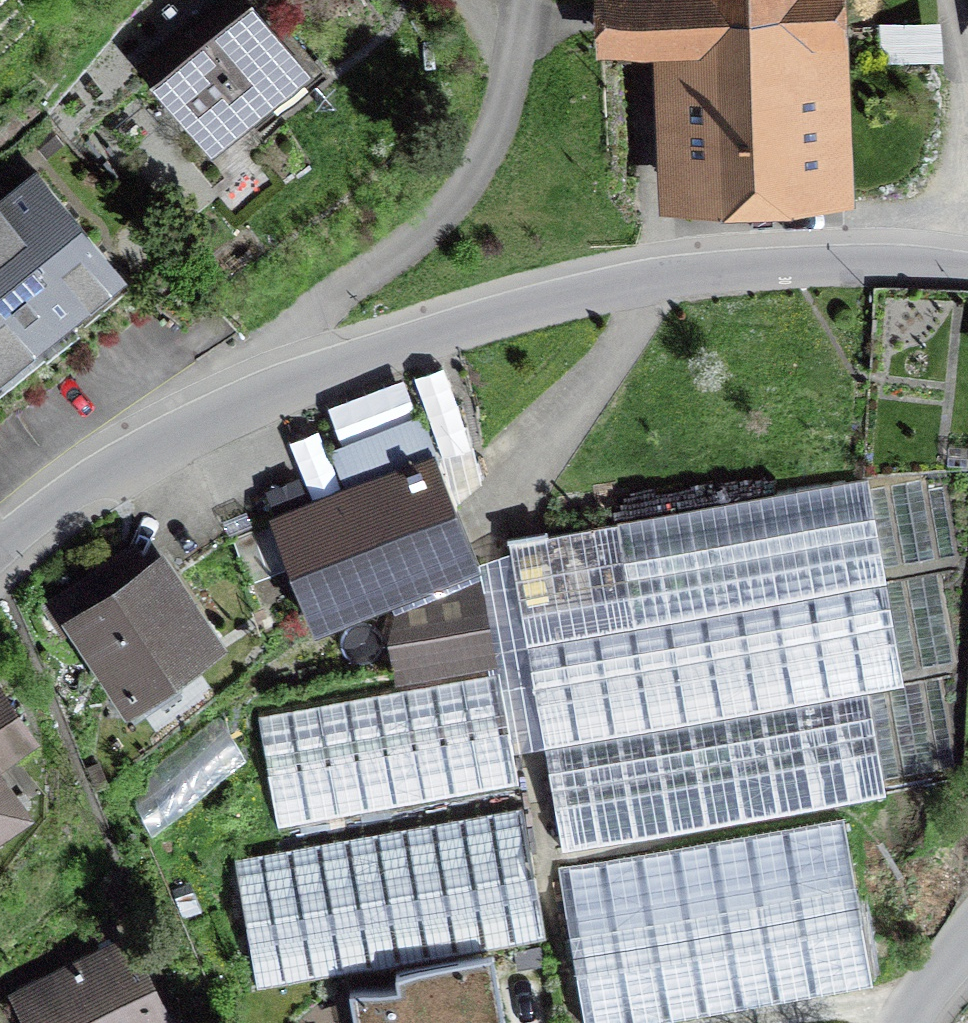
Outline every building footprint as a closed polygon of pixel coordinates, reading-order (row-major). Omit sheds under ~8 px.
[(243,0),(229,0),(148,65),(215,148),(305,76),(243,0)] [(609,40),(683,38),(688,191),(820,186),(813,0),(608,0),(609,40)] [(0,202),(0,367),(118,272),(37,172),(0,202)] [(348,492),(271,522),(311,621),(464,560),(443,509),(456,504),(437,455),(418,463),(407,435),(337,463),(348,492)] [(868,478),(507,541),(561,848),(886,792),(868,691),(904,685),(868,478)] [(91,573),(48,603),(66,629),(79,620),(130,694),(212,638),(160,563),(108,599),(91,573)] [(472,582),(395,612),(391,641),(396,678),(486,661),(472,582)] [(498,668),(257,711),(278,830),(519,787),(498,668)] [(31,735),(0,693),(0,757),(31,735)] [(19,808),(0,782),(0,822),(19,808)] [(523,806),(233,858),(256,986),(546,934),(523,806)] [(559,868),(586,1022),(613,1022),(872,977),(843,818),(559,868)] [(18,995),(33,1022),(168,1022),(126,940),(18,995)] [(397,968),(399,980),(350,989),(356,1022),(505,1022),(492,951),(397,968)]
